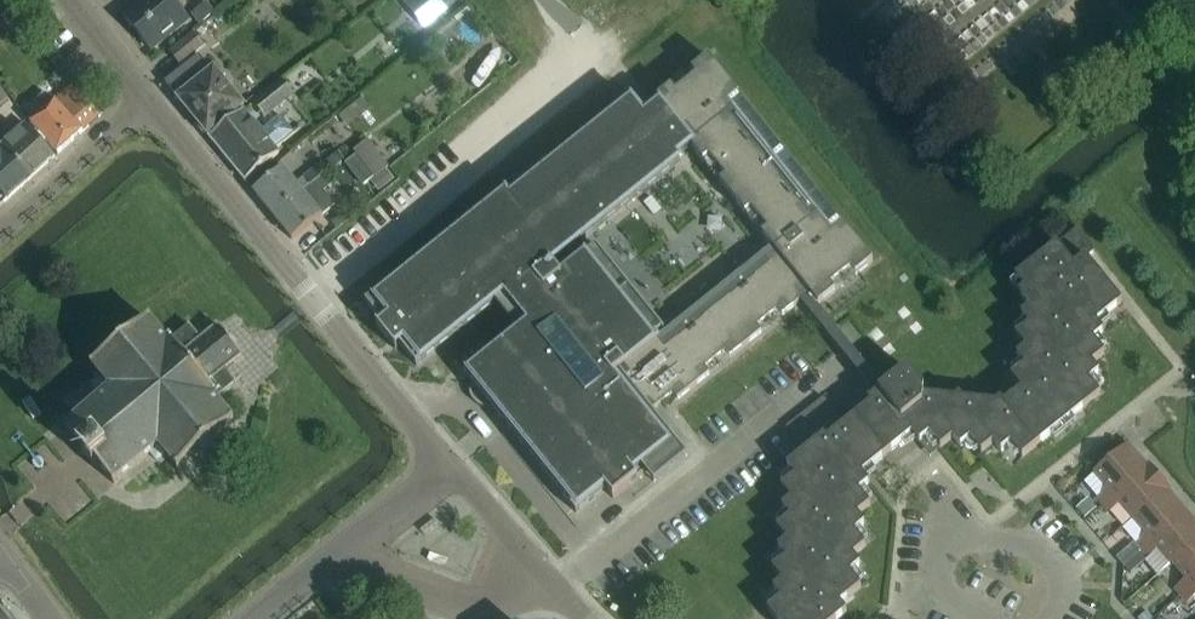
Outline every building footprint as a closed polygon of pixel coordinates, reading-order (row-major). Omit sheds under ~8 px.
[(170,34),(189,19),(173,0),(142,0),(123,15),(151,49),(170,34)] [(403,3),(424,28),(447,9),(439,0),(407,0),(403,3)] [(181,64),(200,49),(206,44),(196,31),(189,36),(170,51),(181,64)] [(210,71),(197,55),(165,82),(207,134),(226,119),(242,105),(213,69),(210,71)] [(542,158),(513,181),(499,193),(491,199),(480,208),(365,301),(381,322),(378,325),(377,323),(375,324),(395,349),(397,348),(395,346),(399,343),(416,364),(494,302),(517,331),(503,342),(502,341),(467,369),(464,372),(467,376),(472,382),(471,386),(470,389),(471,393),(472,397),(474,400),(477,402),(480,404),(483,405),(487,406),(490,405),(507,426),(510,430),(529,454),(532,457),(551,481),(554,485),(573,508),(575,511),(576,512),(580,509),(591,500),(594,497),(605,488),(613,497),(645,471),(654,482),(688,455),(652,410),(653,409),(673,393),(678,398),(710,373),(705,367),(725,351),(730,356),(762,331),(757,325),(777,309),(782,314),(795,304),(799,301),(795,296),(796,295),(804,289),(805,288),(817,303),(818,304),(835,290),(831,285),(838,279),(851,268),(856,274),(873,260),(842,222),(832,231),(805,198),(779,166),(753,133),(728,102),(739,94),(709,56),(691,70),(696,76),(676,92),(671,86),(654,100),(658,104),(644,115),(629,96),(546,163),(542,158)] [(264,116),(294,93),(283,78),(253,102),(264,116)] [(100,114),(73,84),(54,101),(44,94),(37,99),(43,111),(31,122),(42,134),(58,152),(100,114)] [(8,97),(0,88),(0,104),(8,97)] [(348,127),(371,109),(361,97),(339,115),(348,127)] [(245,180),(264,164),(278,153),(275,148),(295,133),(282,115),(262,131),(243,108),(209,136),(245,180)] [(38,137),(26,123),(1,145),(0,144),(0,146),(28,179),(54,155),(38,137)] [(353,150),(374,176),(389,164),(368,138),(353,150)] [(0,146),(0,204),(28,179),(0,146)] [(310,184),(323,174),(328,170),(322,162),(317,166),(316,164),(302,175),(310,184)] [(272,175),(253,190),(273,215),(302,191),(310,184),(302,175),(295,182),(283,166),(272,175)] [(273,215),(292,238),(335,203),(322,188),(330,182),(323,174),(310,184),(302,191),(273,215)] [(354,184),(341,194),(351,206),(363,197),(354,184)] [(767,609),(776,618),(836,618),(847,610),(840,602),(861,585),(850,572),(860,563),(853,555),(866,545),(854,531),(865,523),(858,514),(870,504),(859,490),(869,482),(869,480),(862,472),(912,433),(919,442),(929,434),(940,447),(953,437),(960,446),(971,438),(981,452),(994,442),(1001,450),(1011,442),(1022,456),(1100,393),(1089,380),(1099,371),(1092,363),(1105,353),(1094,339),(1104,330),(1097,322),(1122,302),(1122,301),(1085,257),(1094,251),(1076,228),(1015,277),(1024,288),(1018,292),(1030,306),(1021,314),(1029,324),(1015,335),(1025,347),(1016,354),(1025,365),(1011,376),(1021,388),(1004,403),(1000,398),(996,402),(963,399),(959,394),(955,398),(953,398),(923,394),(923,387),(907,367),(883,387),(862,361),(864,360),(863,358),(861,360),(828,319),(829,319),(830,318),(829,316),(827,317),(804,289),(796,295),(819,324),(817,325),(819,327),(820,325),(853,366),(851,368),(853,369),(854,368),(875,393),(868,399),(866,396),(851,408),(856,414),(827,437),(824,435),(806,449),(787,465),(795,475),(781,486),(791,499),(782,506),(790,516),(776,527),(786,540),(778,547),(786,557),(772,568),(782,580),(773,587),(781,598),(767,609)] [(168,341),(149,319),(92,366),(101,375),(91,383),(102,396),(66,426),(84,446),(81,449),(93,464),(97,461),(114,482),(150,452),(157,459),(165,452),(177,468),(234,420),(215,398),(236,381),(225,368),(242,354),(217,324),(201,337),(189,323),(168,341)] [(823,396),(786,426),(798,441),(804,447),(841,417),(823,396)] [(1102,503),(1147,465),(1146,465),(1127,442),(1094,471),(1108,487),(1097,496),(1102,503)] [(1133,516),(1169,485),(1149,462),(1146,465),(1147,465),(1102,503),(1109,511),(1120,501),(1133,516)] [(1142,549),(1186,511),(1167,489),(1170,486),(1169,485),(1133,516),(1147,532),(1135,542),(1142,549)] [(1194,542),(1194,521),(1186,511),(1142,549),(1148,556),(1159,547),(1172,562),(1194,542)] [(1194,582),(1194,542),(1172,562),(1185,577),(1166,594),(1172,600),(1180,593),(1181,594),(1194,582)] [(868,571),(883,559),(875,549),(860,561),(868,571)] [(1139,551),(1124,564),(1130,571),(1145,558),(1139,551)] [(1181,594),(1187,601),(1194,594),(1194,582),(1181,594)]
